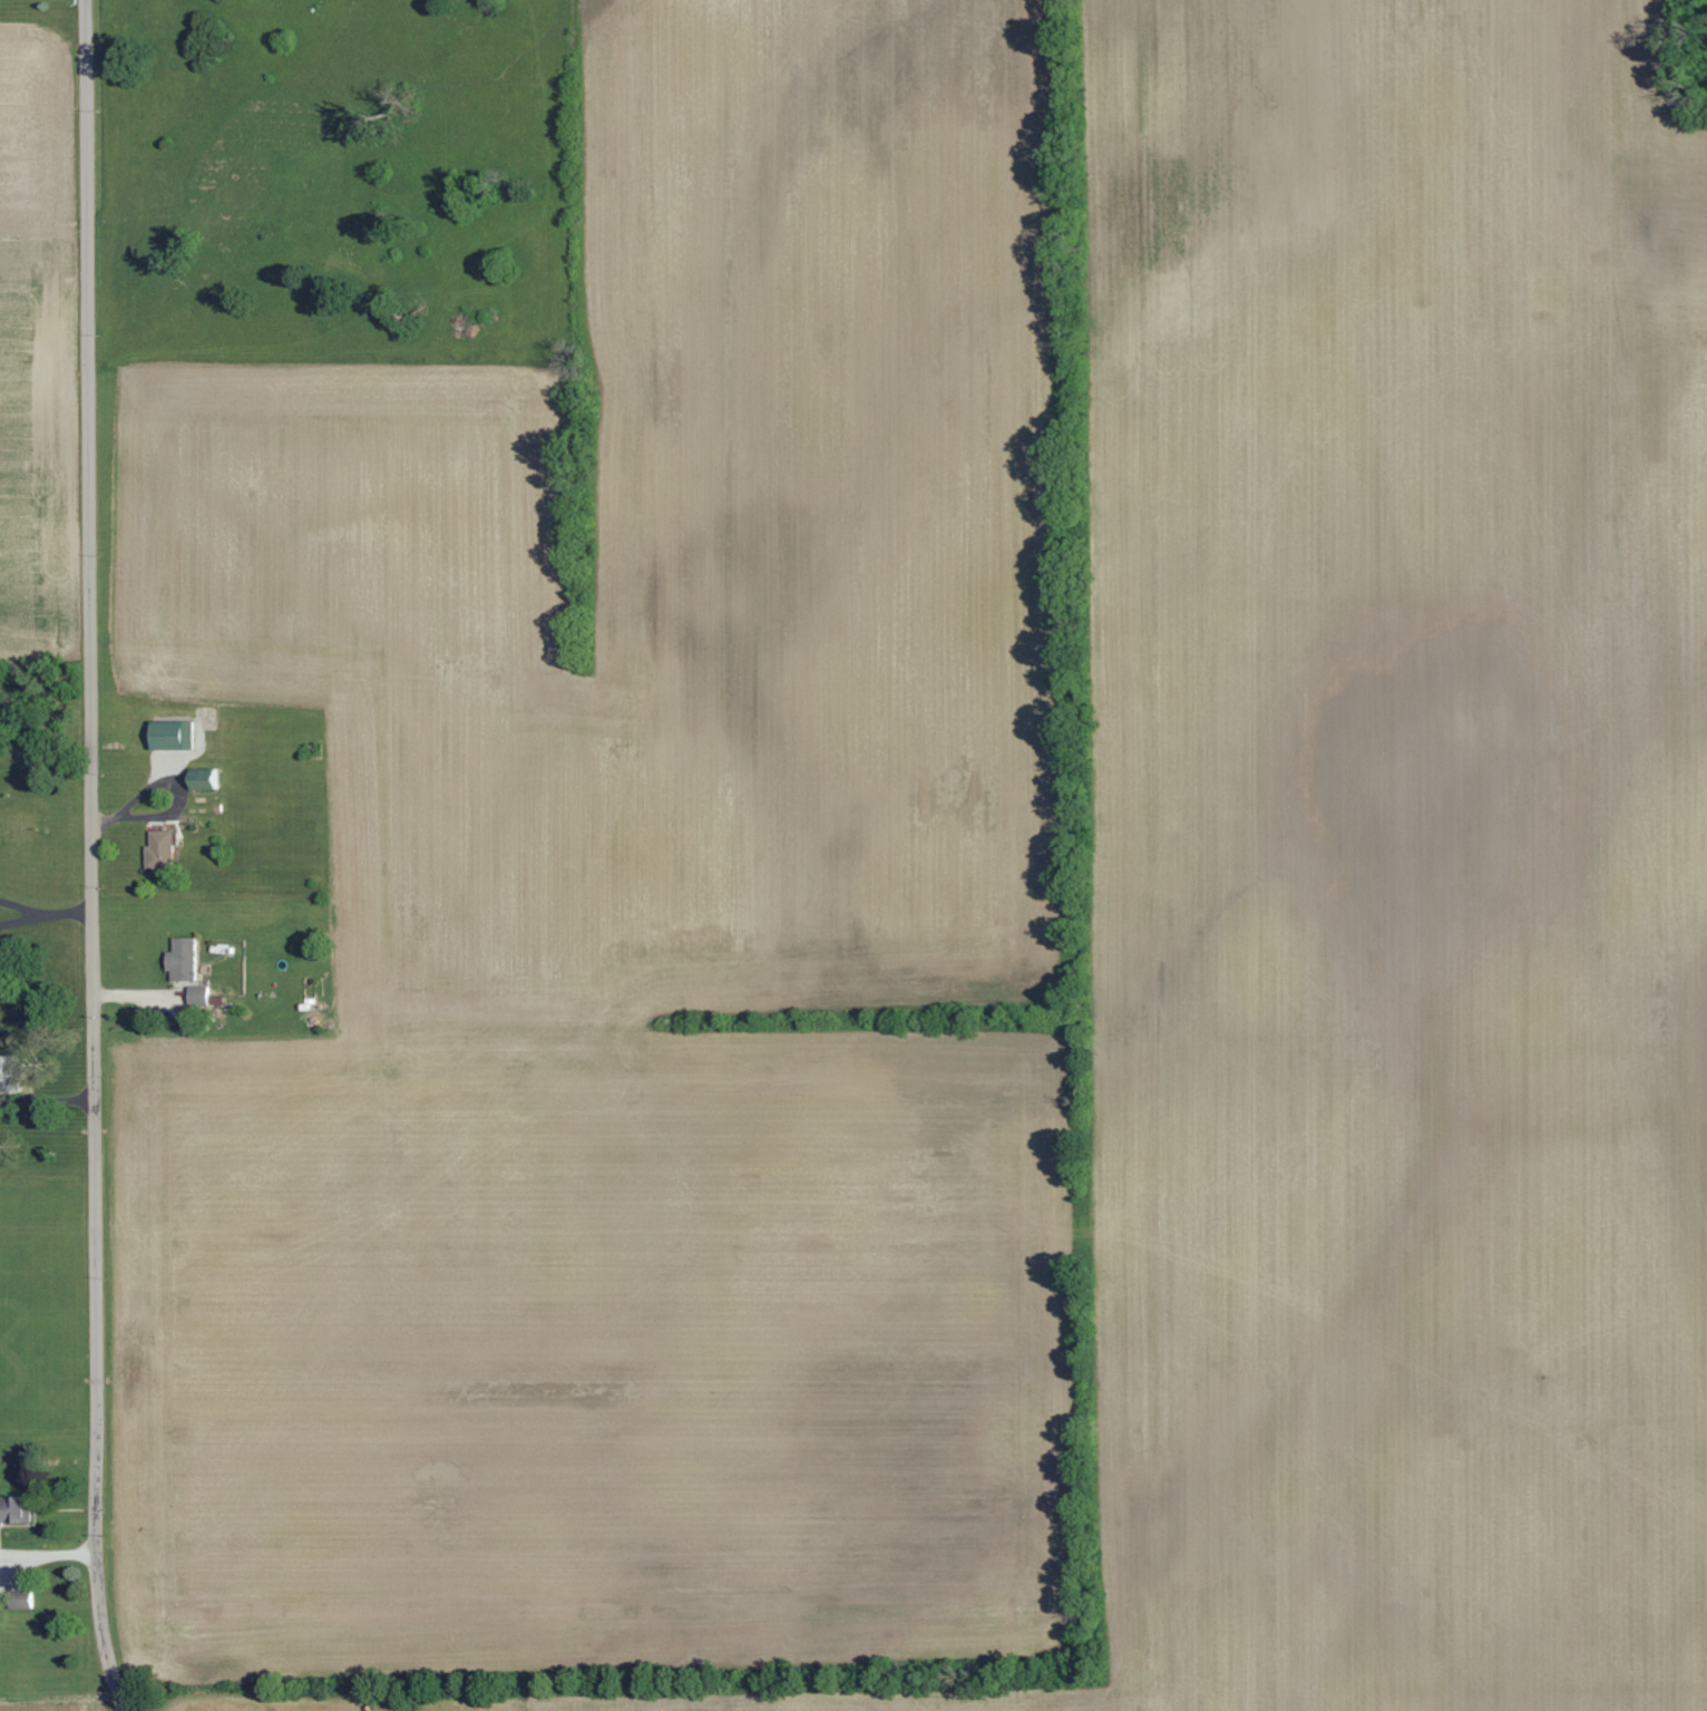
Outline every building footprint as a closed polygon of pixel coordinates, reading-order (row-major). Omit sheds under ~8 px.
[(191,721),(146,722),(146,750),(191,749),(191,721)] [(216,789),(215,769),(187,770),(187,790),(216,789)] [(144,869),(172,868),(171,845),(177,845),(176,831),(148,831),(148,846),(144,846),(144,869)] [(195,980),(194,937),(171,938),(171,952),(164,952),(165,981),(195,980)] [(21,1497),(0,1498),(0,1525),(31,1524),(30,1511),(22,1511),(21,1497)] [(31,1608),(31,1593),(14,1594),(15,1609),(31,1608)]
